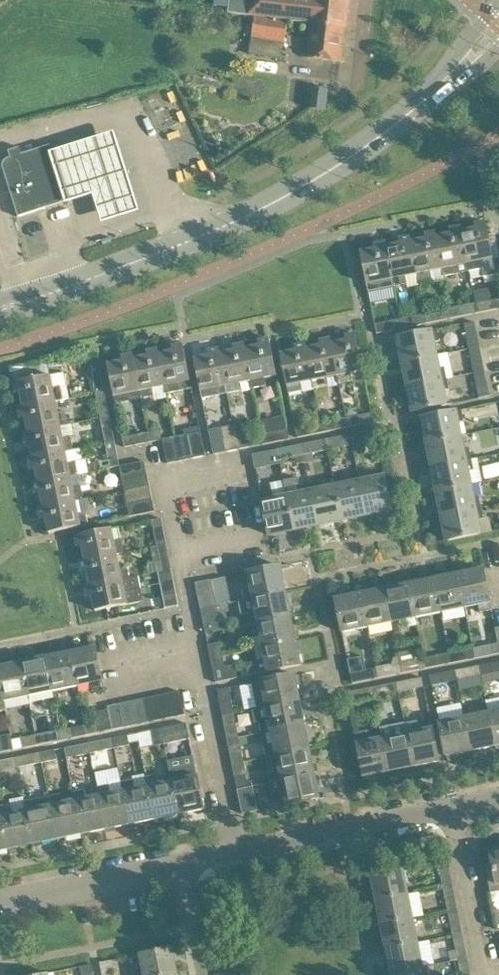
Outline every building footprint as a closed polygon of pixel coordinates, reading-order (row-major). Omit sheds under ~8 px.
[(228,13),(242,15),(244,0),(229,0),(228,7),(228,13)] [(348,0),(314,0),(314,3),(291,0),(249,0),(248,16),(311,23),(311,24),(345,28),(348,0)] [(282,58),(287,21),(254,17),(249,53),(282,58)] [(341,62),(345,28),(311,24),(307,58),(341,62)] [(325,110),(327,95),(327,90),(313,88),(310,108),(325,110)] [(113,131),(51,150),(67,201),(92,193),(101,222),(138,210),(113,131)] [(2,168),(3,169),(18,217),(67,201),(51,150),(49,145),(22,154),(20,147),(8,151),(10,158),(7,159),(5,160),(4,161),(3,162),(3,163),(2,165),(2,166),(2,168)] [(494,262),(488,234),(486,222),(475,224),(476,229),(461,232),(460,227),(467,263),(468,271),(481,268),(483,276),(496,274),(494,262)] [(456,265),(467,263),(460,227),(450,229),(451,234),(436,237),(435,232),(434,232),(442,269),(444,276),(457,274),(456,265)] [(431,271),(442,269),(434,232),(425,234),(426,239),(411,242),(410,237),(409,237),(417,274),(418,281),(432,279),(431,271)] [(405,276),(417,274),(409,237),(400,239),(401,244),(386,247),(385,242),(384,242),(391,279),(393,286),(407,284),(405,276)] [(380,281),(391,279),(384,242),(375,244),(376,249),(360,252),(368,292),(381,289),(380,281)] [(497,309),(496,301),(495,299),(475,304),(477,313),(497,309)] [(451,318),(477,313),(475,304),(450,309),(451,318)] [(427,323),(451,318),(450,309),(425,314),(427,323)] [(401,328),(427,323),(425,314),(400,319),(401,328)] [(377,333),(401,328),(400,319),(375,324),(377,333)] [(469,349),(479,347),(474,322),(464,324),(469,349)] [(433,343),(440,342),(437,329),(398,337),(403,362),(436,356),(433,343)] [(330,339),(336,375),(338,383),(339,383),(345,382),(352,380),(350,372),(363,369),(356,334),(345,336),(346,340),(332,343),(330,339)] [(277,376),(275,367),(269,339),(259,341),(260,346),(245,349),(244,344),(251,381),(253,388),(266,385),(264,378),(277,376)] [(325,377),(336,375),(330,339),(320,341),(321,346),(306,349),(305,344),(304,344),(312,380),(313,388),(327,385),(325,377)] [(190,381),(189,373),(183,344),(172,346),(173,351),(159,354),(158,349),(157,349),(164,386),(166,394),(179,391),(177,383),(190,381)] [(239,383),(251,381),(244,344),(234,346),(235,351),(220,354),(219,349),(218,349),(227,393),(240,391),(239,383)] [(300,382),(312,380),(304,344),(295,346),(296,351),(280,354),(288,393),(302,390),(300,382)] [(474,373),(484,371),(479,347),(469,349),(474,373)] [(132,354),(139,391),(141,399),(153,396),(152,388),(164,386),(157,349),(147,351),(148,356),(134,359),(133,354),(132,354)] [(216,395),(227,393),(218,349),(209,351),(210,356),(194,359),(202,398),(216,395)] [(127,393),(139,391),(132,354),(122,356),(123,361),(109,364),(117,404),(129,401),(127,393)] [(408,386),(447,379),(444,367),(439,368),(436,356),(403,362),(408,386)] [(105,391),(103,385),(99,365),(91,367),(96,393),(105,391)] [(479,398),(489,396),(484,371),(474,373),(479,398)] [(63,400),(60,386),(66,385),(63,372),(13,382),(15,393),(20,392),(23,407),(18,408),(19,409),(55,401),(63,400)] [(446,405),(443,391),(449,390),(447,379),(408,386),(413,412),(446,405)] [(110,416),(106,399),(105,391),(96,393),(101,418),(110,416)] [(24,434),(60,426),(68,424),(65,412),(58,413),(55,401),(19,409),(20,418),(25,417),(28,432),(23,433),(24,434)] [(457,424),(464,422),(462,410),(422,418),(427,443),(460,436),(457,424)] [(347,427),(373,422),(372,413),(345,418),(347,427)] [(114,441),(111,424),(110,416),(101,418),(106,442),(114,441)] [(322,432),(347,427),(345,418),(320,423),(322,432)] [(262,435),(249,437),(246,422),(233,425),(238,449),(264,444),(262,435)] [(297,437),(322,432),(320,423),(295,428),(297,437)] [(226,452),(238,449),(233,425),(221,427),(226,452)] [(29,458),(73,449),(70,436),(63,438),(60,426),(24,434),(26,443),(31,442),(33,457),(28,458),(29,458)] [(213,454),(226,452),(221,427),(208,430),(213,454)] [(264,444),(268,443),(289,439),(288,429),(262,435),(264,444)] [(150,442),(161,439),(159,430),(148,433),(150,442)] [(352,444),(377,439),(375,430),(350,435),(352,444)] [(192,458),(205,456),(200,432),(187,434),(192,458)] [(124,447),(150,442),(148,433),(122,438),(124,447)] [(179,461),(192,458),(187,434),(174,437),(179,461)] [(328,449),(352,444),(350,435),(326,440),(328,449)] [(432,467),(471,459),(469,449),(463,450),(460,436),(427,443),(432,467)] [(167,463),(179,461),(174,437),(162,439),(167,463)] [(304,454),(328,449),(326,440),(302,444),(304,454)] [(119,465),(114,441),(106,442),(111,466),(119,465)] [(279,459),(304,454),(302,444),(277,449),(279,459)] [(78,475),(75,462),(82,461),(79,448),(73,449),(29,458),(31,468),(36,467),(38,482),(34,483),(34,484),(70,476),(78,475)] [(254,464),(279,459),(277,449),(252,454),(254,464)] [(437,491),(470,485),(467,471),(473,470),(471,459),(432,467),(437,491)] [(122,478),(147,473),(144,461),(119,466),(122,478)] [(125,491),(149,486),(147,473),(122,478),(125,491)] [(385,476),(370,479),(369,473),(359,475),(367,515),(391,510),(385,476)] [(342,520),(367,515),(359,475),(347,478),(348,484),(336,487),(342,520)] [(76,501),(83,499),(81,487),(73,488),(70,476),(34,484),(36,493),(41,492),(44,507),(39,508),(76,501)] [(310,485),(300,487),(297,477),(284,480),(288,496),(287,496),(294,530),(318,525),(310,485)] [(342,520),(336,487),(323,489),(321,483),(310,485),(318,525),(342,520)] [(442,515),(481,508),(479,497),(472,499),(470,485),(437,491),(442,515)] [(127,503),(152,498),(149,486),(125,491),(127,503)] [(294,530),(287,496),(274,499),(272,493),(261,495),(269,535),(294,530)] [(88,525),(86,512),(87,510),(90,504),(90,502),(89,498),(83,499),(76,501),(39,508),(41,518),(46,517),(49,533),(88,525)] [(130,516),(155,511),(152,498),(127,503),(130,516)] [(481,534),(478,520),(483,519),(481,508),(442,515),(447,540),(481,534)] [(179,606),(176,594),(161,518),(152,520),(163,571),(158,572),(163,597),(165,609),(179,606)] [(80,562),(117,554),(124,553),(122,539),(114,541),(112,528),(75,536),(77,546),(82,545),(85,560),(80,561),(80,562)] [(85,587),(129,578),(127,564),(119,566),(117,554),(80,562),(82,571),(87,570),(90,585),(85,586),(85,587)] [(239,600),(286,591),(281,565),(247,572),(250,587),(242,588),(244,599),(239,600)] [(492,610),(490,602),(483,569),(458,574),(464,607),(480,604),(482,612),(492,610)] [(440,612),(464,607),(458,574),(434,579),(440,612)] [(95,611),(135,603),(144,601),(138,576),(129,578),(85,587),(87,596),(92,595),(95,611)] [(416,617),(440,612),(434,579),(409,584),(417,625),(418,624),(416,617)] [(201,608),(216,605),(211,580),(195,583),(201,608)] [(408,626),(417,625),(409,584),(385,589),(391,622),(407,619),(408,626)] [(367,627),(391,622),(385,589),(360,594),(367,627)] [(249,624),(291,616),(286,591),(239,600),(242,614),(247,613),(249,624)] [(342,632),(367,627),(360,594),(335,599),(342,632)] [(220,630),(217,615),(218,615),(216,605),(201,608),(206,633),(220,630)] [(254,648),(296,640),(291,616),(249,624),(258,622),(260,636),(252,638),(254,648)] [(248,676),(301,665),(296,640),(254,648),(257,661),(246,663),(248,676)] [(211,657),(222,654),(220,642),(208,645),(211,657)] [(498,643),(482,646),(484,656),(498,653),(498,648),(498,643)] [(104,689),(97,656),(95,647),(69,653),(76,686),(78,686),(80,694),(104,689)] [(451,663),(474,658),(473,648),(449,653),(451,663)] [(52,691),(76,686),(69,653),(45,658),(52,691)] [(426,668),(451,663),(449,653),(424,658),(426,668)] [(234,665),(225,667),(222,654),(211,657),(216,681),(237,677),(234,665)] [(377,678),(401,673),(398,656),(394,657),(392,665),(375,668),(377,678)] [(424,658),(407,662),(402,656),(398,656),(401,673),(426,668),(424,658)] [(28,696),(52,691),(45,658),(21,662),(28,696)] [(377,678),(375,668),(366,670),(364,661),(348,665),(352,682),(377,678)] [(28,696),(21,662),(0,667),(0,685),(5,710),(7,710),(5,700),(28,696)] [(498,672),(498,662),(479,665),(481,675),(498,672)] [(457,680),(481,675),(479,665),(455,670),(457,680)] [(432,685),(457,680),(455,670),(430,675),(432,685)] [(299,677),(295,678),(295,674),(252,683),(257,708),(300,700),(298,691),(302,691),(299,677)] [(396,682),(398,691),(424,686),(421,676),(396,682)] [(373,696),(398,691),(396,682),(371,686),(373,696)] [(349,701),(373,696),(371,686),(347,691),(349,701)] [(171,717),(185,715),(180,691),(167,694),(171,717)] [(159,720),(171,717),(167,694),(154,696),(159,720)] [(148,722),(159,720),(154,696),(143,699),(148,722)] [(486,701),(495,746),(498,745),(498,698),(486,701)] [(135,725),(148,722),(143,699),(131,701),(135,725)] [(271,731),(305,724),(300,700),(257,708),(251,710),(254,721),(259,720),(261,733),(271,731)] [(123,727),(135,725),(131,701),(118,704),(123,727)] [(222,716),(234,713),(231,701),(220,703),(222,716)] [(471,751),(495,746),(486,701),(485,701),(488,713),(464,718),(471,751)] [(112,729),(123,727),(118,704),(107,706),(108,708),(112,729)] [(103,731),(112,729),(108,708),(95,711),(98,723),(84,726),(86,736),(103,732),(103,731)] [(239,737),(236,726),(234,713),(222,716),(227,740),(239,737)] [(446,756),(471,751),(464,718),(439,723),(446,756)] [(432,728),(419,731),(417,721),(404,724),(406,733),(413,767),(439,761),(432,728)] [(164,744),(190,738),(186,723),(161,728),(164,744)] [(267,757),(310,748),(305,724),(271,731),(274,745),(265,747),(267,757)] [(406,733),(395,736),(393,724),(380,727),(382,738),(389,772),(413,767),(406,733)] [(71,738),(86,736),(84,726),(70,729),(71,738)] [(140,748),(164,744),(161,728),(137,733),(140,748)] [(36,735),(38,745),(62,740),(60,730),(36,735)] [(389,772),(382,738),(370,741),(368,731),(355,733),(364,777),(389,772)] [(139,749),(140,748),(137,733),(111,738),(113,748),(138,743),(139,749)] [(14,750),(11,734),(0,737),(0,753),(14,750)] [(22,748),(38,745),(36,735),(20,738),(22,748)] [(244,762),(241,749),(239,737),(227,740),(232,764),(244,762)] [(89,753),(113,748),(111,738),(87,743),(89,753)] [(74,756),(89,753),(87,743),(65,747),(67,757),(74,756)] [(281,779),(315,773),(310,748),(267,757),(267,758),(271,757),(274,771),(268,772),(270,781),(281,779)] [(39,752),(41,762),(57,759),(55,749),(39,752)] [(43,772),(41,762),(39,752),(15,757),(19,777),(43,772)] [(19,777),(15,757),(0,760),(0,776),(4,775),(5,780),(19,777)] [(242,775),(246,774),(244,762),(232,764),(237,788),(245,787),(242,775)] [(197,776),(183,779),(181,769),(170,771),(172,781),(171,781),(178,814),(204,809),(197,776)] [(154,819),(145,776),(144,776),(144,773),(132,775),(133,779),(121,781),(120,778),(129,824),(154,819)] [(286,805),(320,798),(315,773),(281,779),(286,805)] [(171,781),(158,784),(156,774),(145,776),(154,819),(178,814),(171,781)] [(104,829),(129,824),(120,778),(108,781),(109,784),(98,786),(100,796),(98,796),(104,829)] [(251,799),(247,799),(245,787),(237,788),(242,814),(254,811),(251,799)] [(98,796),(86,798),(84,789),(73,792),(75,801),(74,801),(81,834),(104,829),(98,796)] [(32,844),(57,839),(48,797),(24,802),(32,844)] [(74,801),(61,804),(60,799),(50,801),(49,797),(48,797),(57,839),(81,834),(74,801)] [(32,844),(24,802),(0,806),(0,812),(8,849),(32,844)] [(498,891),(498,849),(490,851),(492,863),(485,864),(491,893),(498,891)] [(444,886),(453,885),(448,860),(438,861),(444,886)] [(376,900),(408,894),(403,869),(371,875),(376,900)] [(448,911),(458,909),(453,885),(444,886),(448,911)] [(381,924),(413,918),(408,894),(376,900),(381,924)] [(453,935),(463,933),(458,909),(448,911),(453,935)] [(386,949),(418,942),(413,918),(381,924),(386,949)] [(458,959),(467,958),(463,933),(453,935),(458,959)] [(391,973),(423,967),(418,942),(386,949),(391,973)] [(177,973),(172,948),(140,954),(144,974),(165,974),(177,973)] [(467,958),(458,959),(462,974),(471,974),(467,958)] [(108,961),(98,963),(101,974),(111,974),(108,961)] [(90,964),(81,966),(82,974),(93,974),(90,964)] [(423,967),(391,973),(391,974),(425,974),(423,967)]
